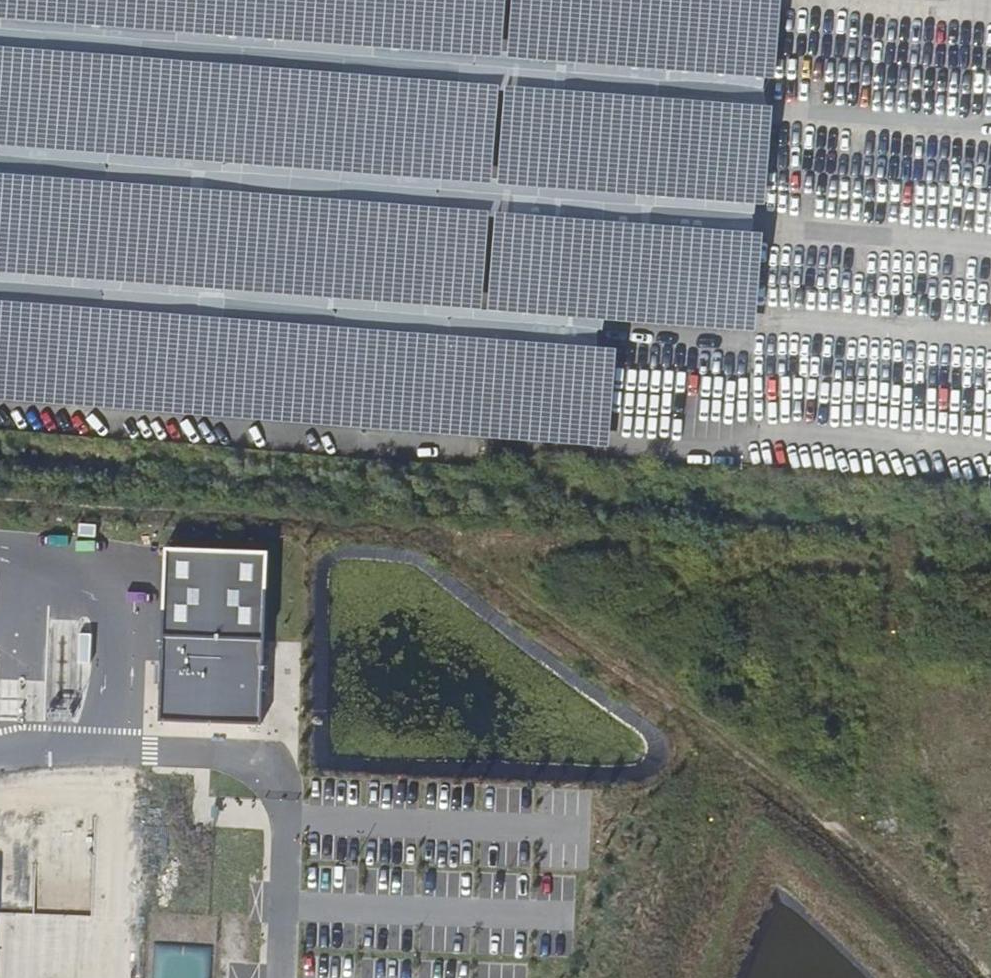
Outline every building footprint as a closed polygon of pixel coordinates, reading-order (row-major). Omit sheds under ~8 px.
[(262,728),(269,554),(165,550),(158,724),(262,728)]
